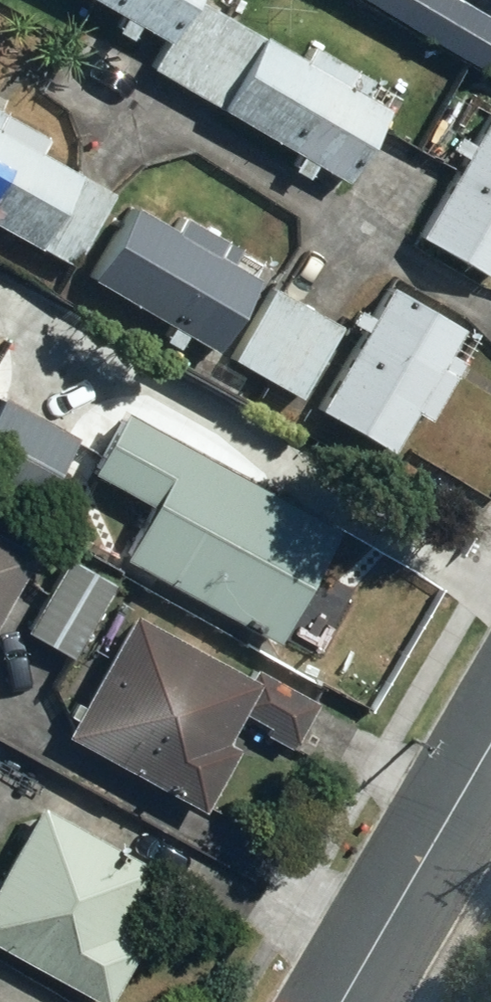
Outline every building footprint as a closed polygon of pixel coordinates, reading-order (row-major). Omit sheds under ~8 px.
[(85,14),(143,48),(154,29),(178,44),(205,0),(93,0),(85,14)] [(490,64),(490,10),(473,0),(383,0),(490,64)] [(339,48),(332,61),(273,26),(227,104),(298,146),(291,157),(317,172),(324,161),(354,178),(400,100),(381,89),(388,77),(339,48)] [(52,245),(95,167),(52,143),(60,127),(0,93),(0,216),(52,245)] [(428,228),(490,268),(490,126),(428,228)] [(187,206),(178,221),(138,199),(97,274),(226,346),(268,271),(277,256),(187,206)] [(398,453),(426,408),(437,415),(473,358),(462,351),(477,326),(402,278),(322,405),(398,453)] [(351,326),(282,280),(235,351),(304,397),(351,326)] [(0,407),(0,478),(50,506),(90,434),(10,389),(0,407)] [(154,498),(126,544),(284,640),(349,531),(135,402),(98,464),(154,498)] [(0,517),(0,632),(50,546),(0,517)] [(130,573),(77,543),(30,626),(83,656),(130,573)] [(141,606),(107,664),(71,727),(216,810),(252,747),(236,738),(246,720),(296,748),(325,697),(262,661),(256,671),(141,606)] [(12,861),(0,882),(0,936),(117,1001),(152,939),(129,926),(164,864),(47,799),(12,861)]
